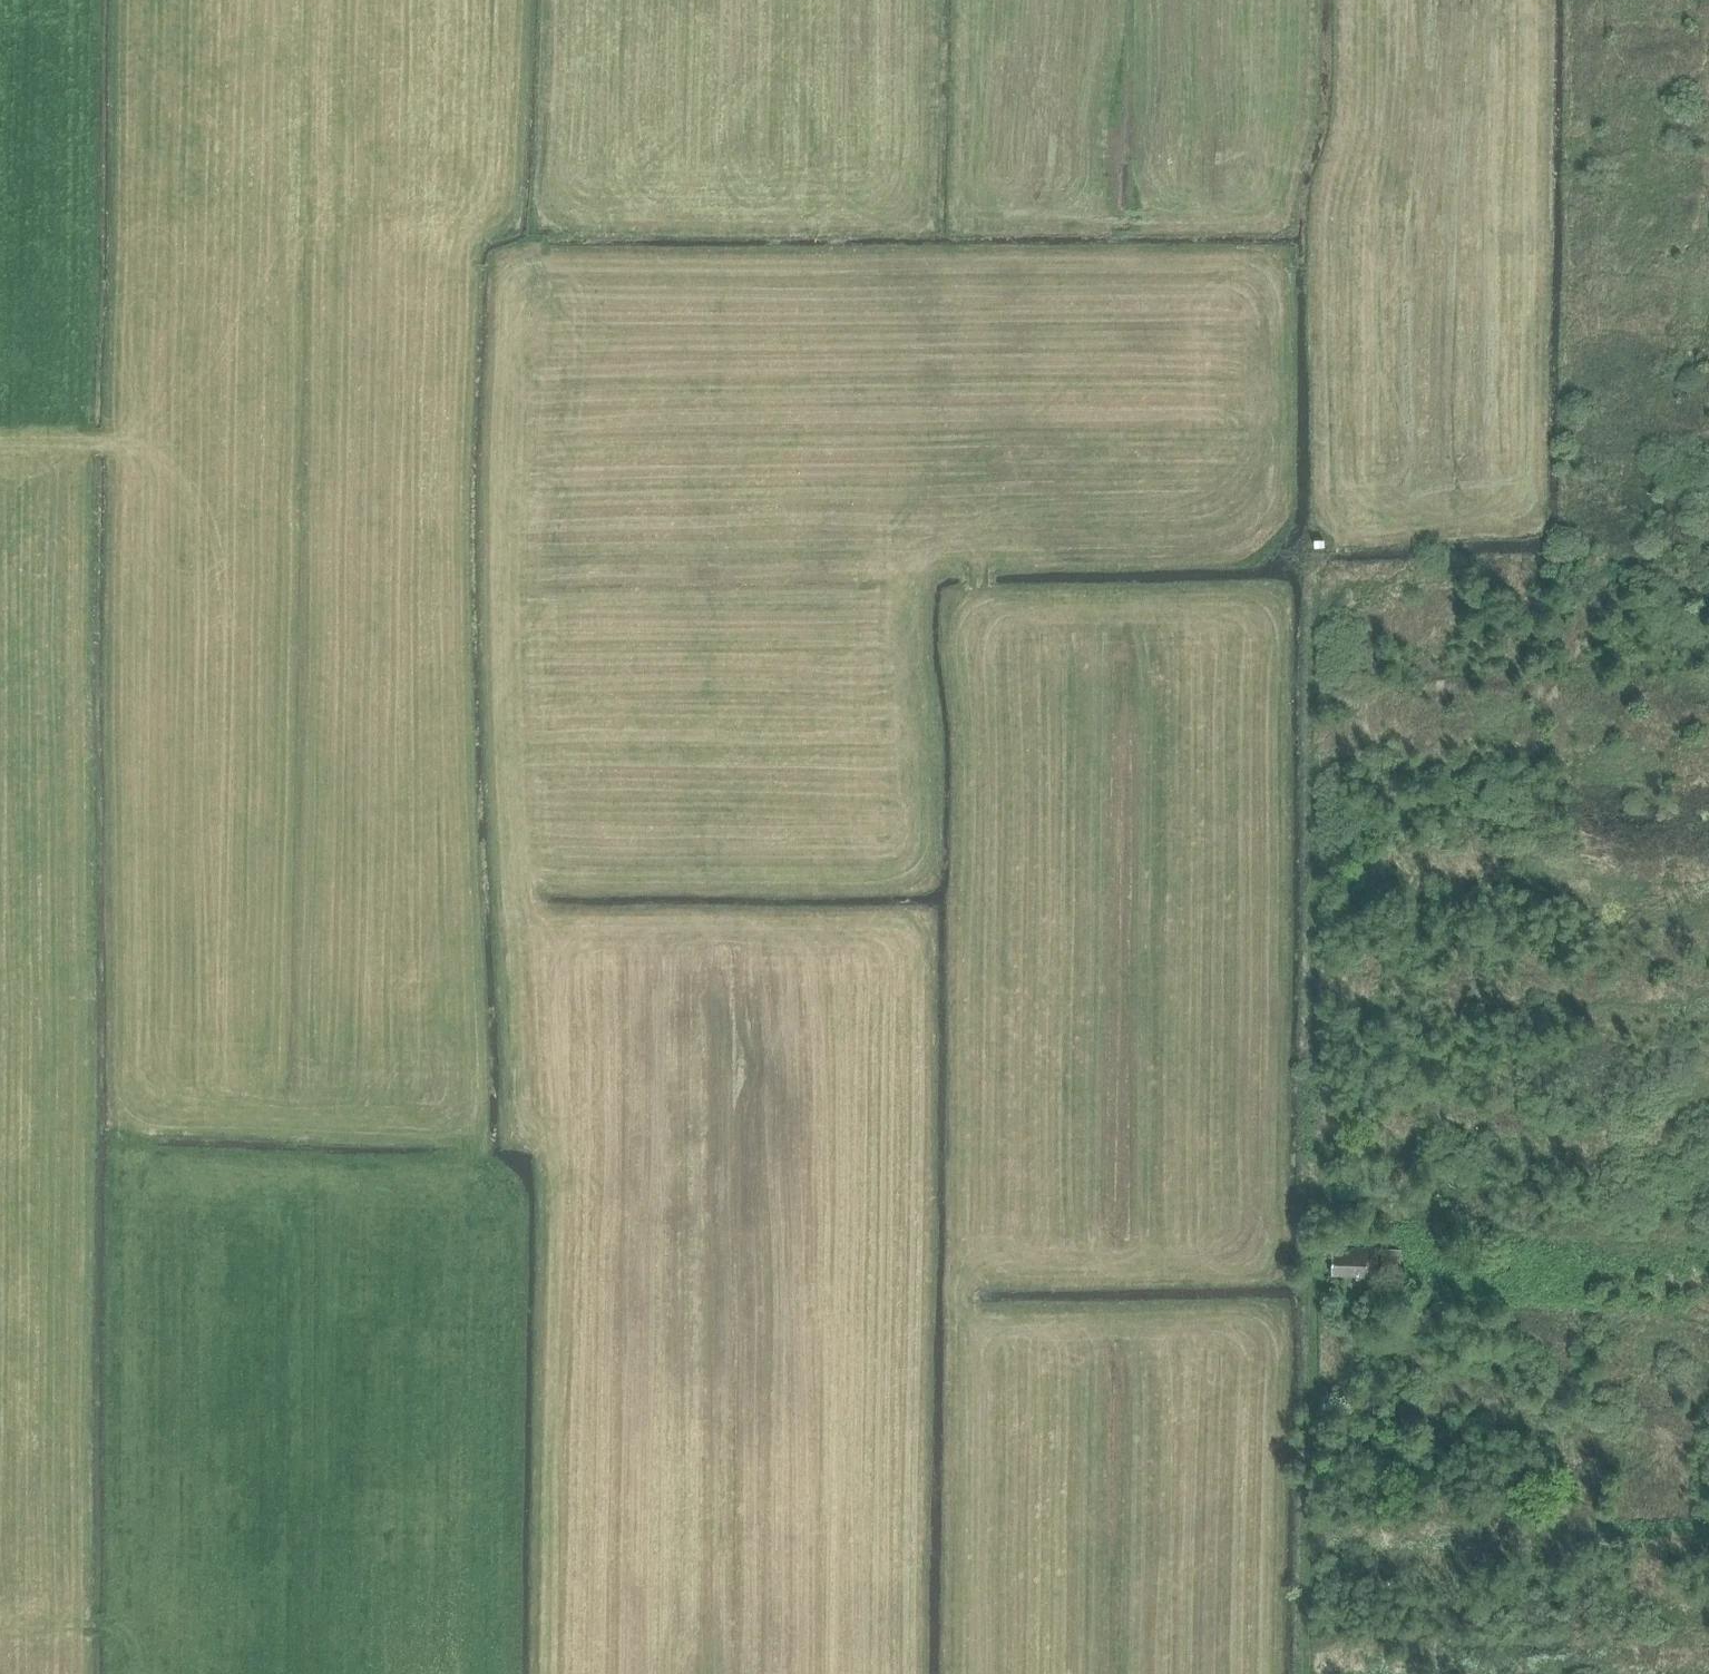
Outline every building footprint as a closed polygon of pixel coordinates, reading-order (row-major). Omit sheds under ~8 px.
[(1375,1246),(1349,1246),(1349,1251),(1331,1250),(1331,1276),(1355,1276),(1355,1280),(1375,1281),(1375,1246)] [(1401,1249),(1381,1249),(1381,1271),(1400,1272),(1401,1249)]
